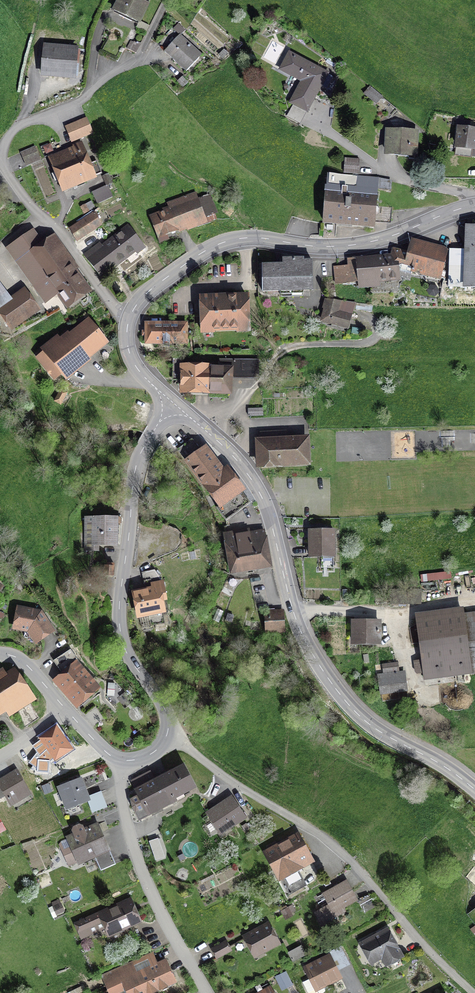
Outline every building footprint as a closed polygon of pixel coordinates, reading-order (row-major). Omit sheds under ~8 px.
[(113,11),(138,23),(147,4),(138,0),(118,0),(113,11)] [(179,35),(164,51),(186,72),(202,54),(181,34),(186,30),(178,23),(173,29),(179,35)] [(136,43),(130,40),(127,48),(136,53),(141,44),(137,42),(136,43)] [(45,49),(42,74),(73,77),(75,52),(45,49)] [(306,113),(307,114),(322,86),(327,89),(333,77),(329,74),(330,72),(289,50),(278,70),(300,82),(288,104),(292,105),(306,113)] [(188,82),(182,76),(177,82),(182,88),(188,82)] [(383,97),(370,85),(363,93),(376,104),(383,97)] [(292,105),(286,117),(300,124),(306,113),(292,105)] [(87,117),(64,126),(71,143),(94,134),(87,117)] [(474,157),(474,128),(474,126),(474,121),(459,119),(458,126),(456,126),(454,148),(456,148),(455,156),(472,158),(472,156),(474,157)] [(384,156),(418,158),(419,130),(385,128),(384,156)] [(72,145),(73,146),(47,157),(63,193),(97,178),(81,141),(72,145)] [(53,151),(50,143),(43,146),(46,154),(53,151)] [(36,145),(20,152),(26,167),(42,160),(36,145)] [(344,173),(359,174),(360,159),(344,158),(344,173)] [(113,183),(109,173),(102,176),(106,185),(108,185),(113,183)] [(379,177),(327,173),(326,186),(325,185),(322,225),(326,225),(326,229),(333,229),(333,226),(375,229),(375,223),(391,224),(392,208),(377,207),(379,177)] [(106,185),(92,192),(97,204),(113,197),(108,185),(106,185)] [(169,240),(167,235),(179,231),(179,233),(187,230),(188,231),(217,219),(215,214),(218,213),(211,194),(198,199),(195,192),(166,203),(168,206),(161,209),(162,210),(149,215),(159,244),(169,240)] [(95,207),(91,200),(80,207),(84,214),(95,207)] [(69,228),(77,242),(104,225),(95,211),(69,228)] [(83,256),(101,279),(135,252),(137,255),(146,248),(127,225),(102,244),(100,242),(83,256)] [(465,225),(464,249),(449,249),(448,287),(462,288),(462,289),(474,289),(474,225),(465,225)] [(57,296),(67,310),(93,292),(78,270),(80,268),(55,233),(43,242),(33,228),(5,248),(45,305),(57,296)] [(348,265),(333,266),(335,284),(358,283),(358,289),(380,287),(380,283),(401,281),(399,265),(411,268),(410,273),(441,280),(449,248),(411,238),(407,251),(393,247),(391,254),(347,258),(348,265)] [(304,258),(282,258),(282,264),(262,264),(262,293),(313,292),(313,260),(304,260),(304,258)] [(41,310),(25,287),(10,297),(0,282),(0,315),(12,331),(41,310)] [(251,334),(250,293),(199,295),(200,335),(215,334),(215,332),(236,332),(236,334),(251,334)] [(349,330),(356,303),(324,298),(322,308),(323,309),(320,322),(349,330)] [(61,376),(66,382),(92,361),(90,359),(110,343),(89,318),(69,333),(68,331),(60,337),(57,334),(39,349),(40,349),(33,355),(54,381),(61,376)] [(189,346),(189,321),(144,322),(144,346),(189,346)] [(366,337),(367,330),(352,327),(351,335),(366,337)] [(218,358),(218,367),(211,367),(210,395),(232,396),(233,379),(258,379),(258,359),(218,358)] [(211,365),(180,364),(179,395),(210,395),(211,367),(211,365)] [(61,406),(68,392),(61,389),(54,402),(61,406)] [(263,408),(248,408),(248,417),(263,416),(263,408)] [(260,438),(255,438),(256,470),(283,469),(283,468),(311,467),(310,436),(287,437),(286,431),(259,432),(260,438)] [(191,439),(176,450),(184,461),(183,462),(217,509),(226,521),(251,503),(243,493),(246,491),(228,466),(224,468),(206,445),(200,450),(191,439)] [(99,547),(118,547),(118,539),(120,539),(120,524),(122,524),(122,517),(121,517),(121,515),(118,515),(118,517),(84,517),(84,551),(99,552),(99,547)] [(250,532),(249,528),(222,533),(230,576),(273,569),(268,536),(266,537),(265,530),(250,532)] [(335,529),(308,530),(308,559),(323,558),(323,561),(332,561),(332,558),(336,558),(335,529)] [(197,559),(195,552),(189,553),(190,560),(197,559)] [(114,579),(115,563),(104,562),(103,577),(114,579)] [(144,589),(131,591),(136,620),(138,620),(140,630),(156,627),(157,631),(167,630),(167,625),(170,624),(168,614),(166,615),(164,603),(168,602),(164,581),(162,581),(161,578),(155,571),(155,570),(141,572),(144,589)] [(452,579),(451,572),(421,575),(421,582),(452,579)] [(56,633),(42,610),(17,605),(12,630),(27,633),(36,645),(56,633)] [(423,681),(474,674),(474,612),(464,613),(463,608),(415,614),(421,662),(413,663),(415,675),(423,674),(423,681)] [(264,610),(265,635),(285,633),(284,609),(264,610)] [(382,646),(382,620),(351,620),(350,646),(382,646)] [(257,641),(258,633),(246,631),(245,639),(257,641)] [(101,689),(78,660),(71,649),(53,661),(61,673),(52,681),(76,710),(80,706),(82,709),(90,702),(88,700),(101,689)] [(408,691),(405,671),(400,672),(398,662),(382,665),(383,673),(377,674),(380,695),(408,691)] [(6,713),(9,718),(37,701),(15,667),(6,673),(3,668),(0,669),(0,717),(6,713)] [(107,696),(115,697),(116,684),(108,683),(107,696)] [(417,709),(416,702),(406,704),(407,711),(417,709)] [(40,741),(30,748),(45,768),(54,761),(55,763),(73,750),(57,726),(39,739),(40,741)] [(197,789),(184,765),(154,780),(169,807),(178,803),(176,800),(197,789)] [(17,770),(0,779),(0,803),(6,800),(10,808),(32,795),(17,770)] [(130,800),(132,808),(139,822),(169,807),(154,780),(150,770),(130,781),(137,797),(130,800)] [(92,814),(108,808),(101,792),(89,796),(82,778),(56,788),(65,812),(69,810),(71,817),(82,813),(79,807),(88,803),(92,814)] [(51,782),(41,786),(45,796),(55,792),(51,782)] [(247,818),(232,795),(205,813),(220,836),(247,818)] [(95,859),(101,872),(116,865),(102,833),(109,830),(105,822),(99,824),(98,823),(84,829),(83,826),(79,825),(74,828),(72,830),(72,834),(65,837),(66,840),(57,843),(62,852),(55,855),(60,866),(67,863),(68,868),(77,864),(79,868),(95,859)] [(246,823),(241,826),(246,833),(251,829),(246,823)] [(315,863),(298,832),(262,852),(279,883),(281,882),(289,896),(307,886),(299,872),(315,863)] [(333,913),(356,900),(346,881),(322,895),(328,905),(314,913),(321,925),(336,917),(333,913)] [(108,938),(142,923),(131,898),(73,924),(81,941),(104,931),(108,938)] [(57,916),(65,912),(59,899),(51,903),(52,906),(48,908),(53,919),(57,917),(57,916)] [(284,917),(295,911),(291,906),(280,912),(284,917)] [(269,922),(241,936),(254,960),(281,945),(269,922)] [(386,969),(405,958),(388,928),(358,944),(370,967),(373,965),(374,967),(382,963),(386,969)] [(226,940),(210,949),(216,960),(232,951),(226,940)] [(292,963),(306,956),(301,946),(287,953),(292,963)] [(343,979),(339,971),(351,965),(341,946),(327,953),(328,955),(302,968),(308,980),(303,983),(308,992),(318,992),(343,979)] [(178,985),(167,959),(157,963),(153,952),(100,975),(108,992),(120,992),(124,991),(125,992),(158,992),(178,985)] [(293,985),(286,971),(275,977),(282,991),(293,985)]
